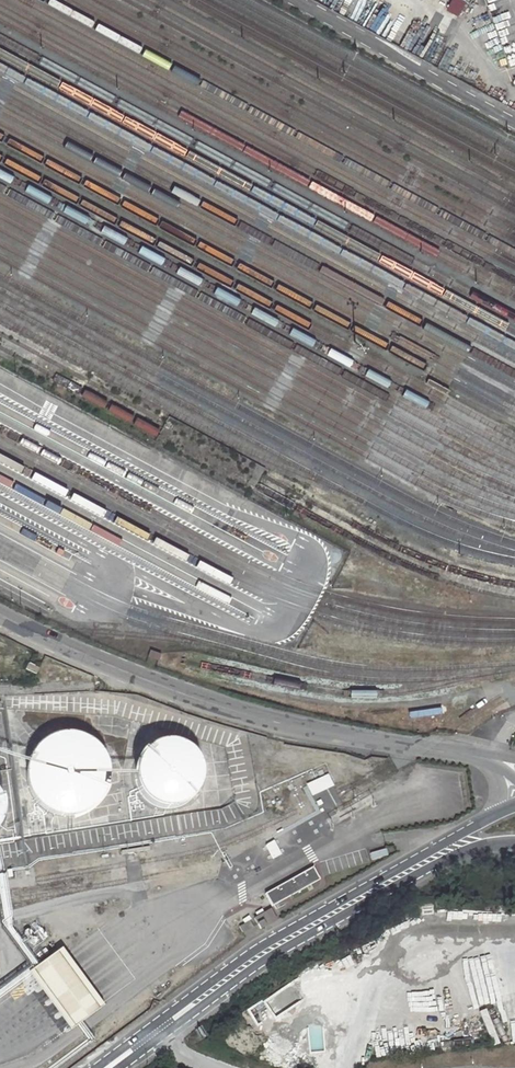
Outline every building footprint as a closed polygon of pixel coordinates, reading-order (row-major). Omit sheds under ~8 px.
[(462,0),(452,0),(447,9),(457,16),(465,2),(462,0)] [(422,42),(391,24),(383,37),(414,54),(422,42)] [(189,248),(184,255),(195,261),(199,254),(189,248)] [(25,779),(27,787),(27,788),(30,795),(35,802),(41,808),(48,813),(57,815),(65,817),(74,816),(82,813),(89,809),(96,804),(101,797),(105,789),(106,781),(107,772),(105,764),(104,760),(99,752),(97,749),(91,743),(83,739),(79,737),(71,735),(62,735),(54,736),(46,740),(42,742),(36,748),(31,754),(27,762),(25,770),(25,779)] [(190,803),(194,800),(198,796),(201,791),(203,786),(204,781),(205,776),(204,770),(203,765),(201,760),(198,755),(195,751),(191,748),(186,745),(181,743),(176,742),(170,742),(165,742),(160,744),(155,746),(150,749),(146,753),(143,757),(140,762),(139,767),(138,772),(138,778),(139,783),(140,788),(143,793),(146,797),(150,801),(154,804),(159,806),(164,808),(170,809),(175,809),(180,808),(185,806),(190,803)] [(312,793),(334,787),(331,775),(309,782),(312,793)] [(273,905),(320,878),(314,866),(266,892),(273,905)] [(271,907),(255,916),(260,926),(276,917),(271,907)] [(250,921),(240,926),(243,933),(253,927),(250,921)] [(104,1006),(63,950),(30,974),(72,1030),(104,1006)]
